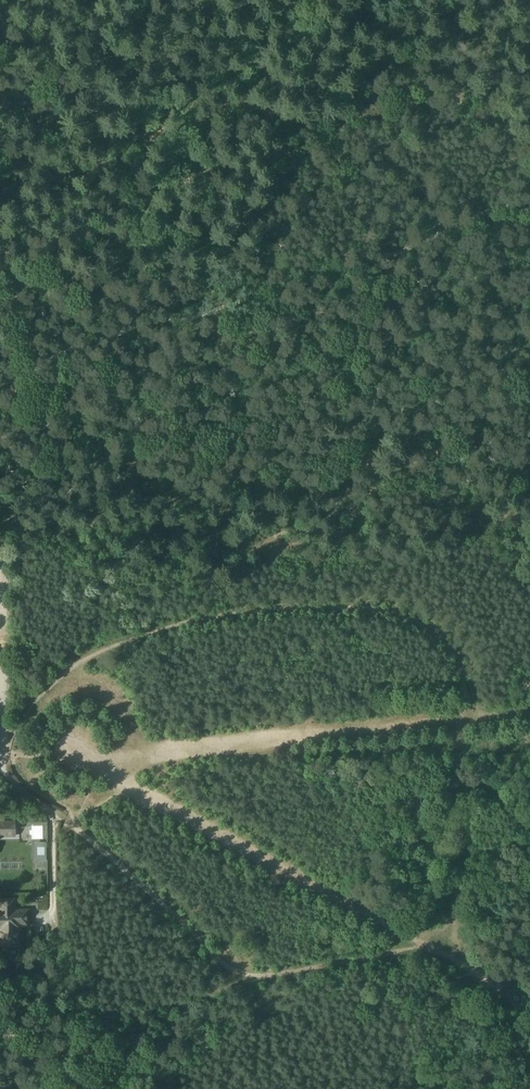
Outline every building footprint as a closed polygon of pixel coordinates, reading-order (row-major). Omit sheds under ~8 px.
[(0,820),(0,836),(11,836),(11,827),(13,827),(13,823),(3,823),(3,820),(0,820)] [(14,900),(0,900),(0,944),(8,944),(8,946),(16,946),(16,944),(18,944),(18,926),(28,926),(28,911),(14,911),(14,900)]
